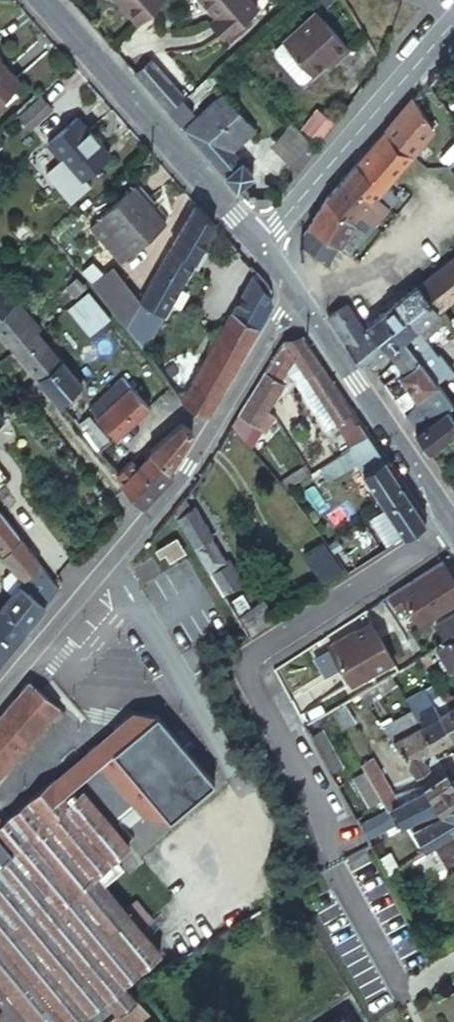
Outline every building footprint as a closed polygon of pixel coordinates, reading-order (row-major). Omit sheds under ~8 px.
[(164,0),(117,0),(116,1),(136,24),(164,0)] [(245,0),(197,0),(215,20),(209,25),(221,40),(255,10),(245,0)] [(333,60),(337,64),(349,54),(316,16),(282,46),(311,79),(324,67),(333,60)] [(311,79),(282,46),(275,53),(274,59),(297,85),(304,86),(311,79)] [(17,81),(0,60),(0,96),(17,81)] [(328,72),(337,64),(333,60),(324,67),(328,72)] [(150,62),(135,76),(167,113),(177,104),(183,99),(150,62)] [(42,94),(18,114),(28,127),(52,106),(42,94)] [(219,94),(180,128),(192,140),(223,175),(235,189),(251,175),(232,155),(256,135),(219,94)] [(431,126),(412,99),(354,164),(381,187),(431,126)] [(167,113),(178,124),(187,116),(177,104),(167,113)] [(314,115),(299,130),(313,146),(326,128),(314,115)] [(68,165),(80,179),(108,154),(78,118),(50,143),(68,165)] [(291,123),(270,143),(291,167),(313,147),(291,123)] [(342,178),(369,201),(374,195),(381,187),(354,164),(342,178)] [(80,179),(68,165),(58,174),(69,188),(80,179)] [(235,189),(239,194),(255,180),(251,175),(235,189)] [(342,178),(325,199),(351,222),(369,201),(342,178)] [(101,215),(131,249),(162,223),(132,188),(101,215)] [(306,228),(336,247),(346,253),(357,242),(353,238),(357,234),(361,238),(387,208),(380,200),(374,195),(369,201),(351,222),(325,199),(306,228)] [(380,200),(387,208),(392,202),(384,195),(380,200)] [(198,204),(193,204),(137,303),(133,311),(123,325),(143,350),(172,297),(214,224),(198,204)] [(120,259),(131,249),(101,215),(90,224),(120,259)] [(300,237),(299,245),(327,262),(336,247),(306,228),(300,237)] [(453,298),(453,257),(416,286),(436,312),(453,298)] [(111,268),(92,285),(102,298),(123,325),(133,311),(137,303),(111,268)] [(268,287),(254,270),(192,382),(181,401),(205,415),(207,413),(271,305),(268,287)] [(25,364),(58,405),(59,406),(65,401),(71,396),(75,393),(83,386),(37,329),(41,326),(19,298),(15,302),(0,285),(0,335),(25,364)] [(416,286),(395,304),(415,329),(436,312),(416,286)] [(104,312),(86,289),(58,312),(76,334),(104,312)] [(415,329),(395,304),(380,315),(413,356),(418,362),(427,373),(436,385),(452,372),(443,361),(439,356),(437,357),(415,329)] [(344,345),(361,331),(344,306),(326,318),(344,345)] [(380,315),(365,327),(385,352),(394,363),(401,373),(418,362),(413,356),(380,315)] [(365,327),(361,331),(344,345),(341,346),(361,371),(362,371),(385,352),(365,327)] [(284,339),(279,346),(293,355),(290,361),(296,365),(290,373),(313,407),(321,402),(306,377),(322,365),(303,335),(284,339)] [(445,349),(442,345),(437,349),(441,353),(445,349)] [(241,406),(236,414),(256,425),(267,407),(275,395),(282,383),(278,381),(284,369),(290,361),(293,355),(279,346),(273,356),(241,406)] [(296,365),(290,361),(284,369),(290,373),(296,365)] [(412,432),(445,410),(448,415),(453,410),(453,407),(436,385),(427,373),(418,362),(401,373),(397,376),(414,399),(421,395),(431,409),(427,412),(421,406),(404,419),(412,432)] [(397,376),(401,373),(394,363),(389,366),(397,376)] [(342,395),(322,365),(306,377),(321,402),(313,407),(334,438),(341,433),(349,444),(368,433),(342,395)] [(115,437),(148,407),(121,377),(90,406),(115,437)] [(275,395),(267,407),(270,411),(273,415),(285,408),(275,395)] [(414,399),(404,419),(421,406),(427,412),(431,409),(421,395),(414,399)] [(71,396),(65,401),(69,405),(74,400),(71,396)] [(236,414),(229,425),(249,442),(251,445),(261,433),(273,417),(273,415),(270,411),(267,407),(256,425),(236,414)] [(425,451),(428,456),(453,439),(453,410),(448,415),(445,410),(412,432),(425,451)] [(180,448),(190,431),(180,421),(149,450),(151,453),(167,467),(180,448)] [(384,506),(407,492),(389,465),(371,437),(368,433),(349,444),(348,447),(345,449),(384,506)] [(133,464),(118,479),(140,506),(172,472),(167,467),(151,453),(137,468),(133,464)] [(303,463),(278,482),(284,490),(309,472),(303,463)] [(409,531),(426,520),(417,506),(407,492),(384,506),(403,535),(409,531)] [(173,507),(172,509),(224,593),(242,583),(228,559),(223,561),(209,537),(211,535),(194,507),(190,510),(182,496),(173,507)] [(21,632),(41,608),(58,587),(44,571),(25,546),(0,514),(0,551),(3,555),(2,557),(22,581),(0,603),(0,610),(21,632)] [(345,572),(379,550),(370,537),(335,558),(345,572)] [(163,552),(168,561),(184,552),(174,538),(155,548),(159,554),(163,552)] [(300,558),(319,588),(342,575),(322,544),(300,558)] [(443,561),(390,595),(399,610),(407,604),(420,625),(453,604),(453,578),(443,561)] [(12,643),(21,632),(0,610),(0,631),(12,643)] [(437,624),(447,641),(447,640),(453,636),(453,614),(437,624)] [(368,622),(327,646),(350,685),(391,660),(368,622)] [(8,648),(12,643),(0,631),(0,658),(8,648)] [(447,640),(447,641),(434,648),(448,671),(453,668),(453,636),(447,640)] [(428,659),(424,653),(418,657),(422,663),(428,659)] [(422,663),(418,657),(413,660),(416,666),(422,663)] [(57,706),(27,680),(0,713),(0,773),(57,706)] [(355,694),(359,702),(367,696),(362,690),(355,694)] [(355,694),(349,697),(353,705),(359,702),(355,694)] [(381,694),(370,701),(382,722),(395,714),(381,694)] [(449,737),(436,716),(424,695),(411,704),(423,723),(418,726),(430,748),(449,737)] [(342,702),(335,706),(342,716),(348,712),(342,702)] [(449,707),(436,716),(449,737),(453,747),(453,704),(449,707)] [(393,737),(417,724),(410,710),(385,723),(393,737)] [(93,743),(85,750),(141,816),(167,818),(211,780),(155,713),(130,711),(111,727),(116,733),(102,744),(93,743)] [(430,748),(418,726),(394,740),(402,752),(412,768),(416,774),(427,767),(421,759),(419,754),(430,748)] [(412,768),(402,752),(392,759),(402,775),(412,768)] [(32,1021),(154,1021),(122,982),(158,951),(140,929),(150,920),(134,901),(124,910),(101,883),(120,866),(113,857),(127,845),(79,790),(97,775),(76,753),(50,775),(53,779),(3,819),(0,817),(0,984),(32,1021)] [(372,758),(360,766),(376,792),(388,784),(372,758)] [(453,803),(453,788),(443,771),(422,786),(424,789),(433,805),(439,813),(453,803)] [(397,828),(419,813),(433,805),(424,789),(399,803),(394,793),(388,784),(376,792),(386,809),(394,823),(397,828)] [(424,789),(422,786),(420,787),(394,793),(399,803),(424,789)] [(453,831),(453,803),(439,813),(433,805),(419,813),(425,822),(411,831),(423,851),(453,831)] [(357,826),(365,840),(394,823),(386,809),(357,826)] [(423,851),(410,859),(427,885),(453,869),(453,831),(423,851)]
